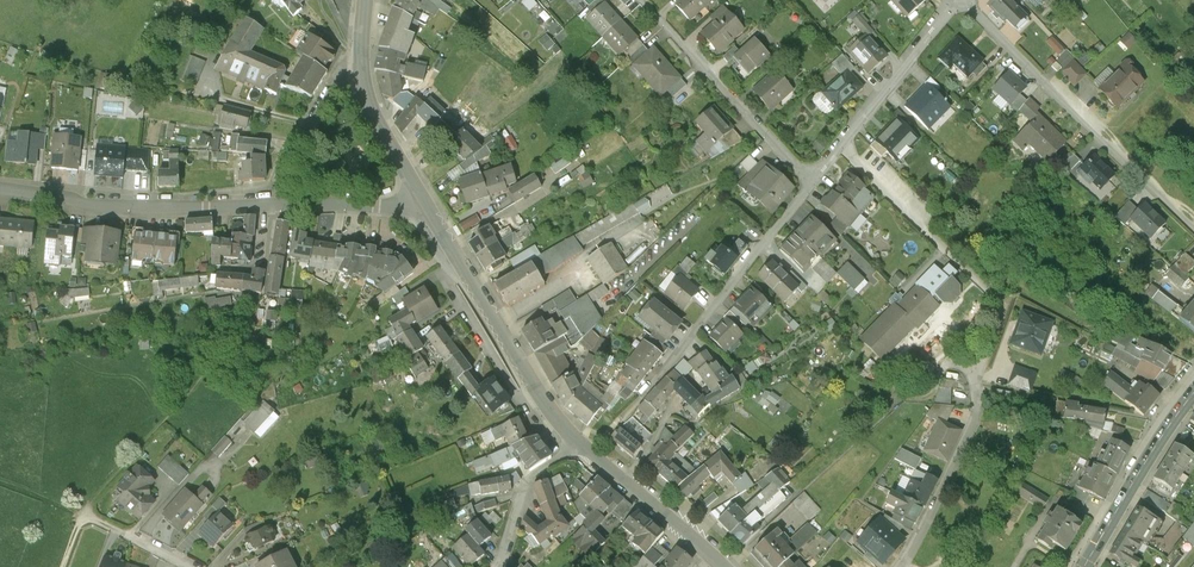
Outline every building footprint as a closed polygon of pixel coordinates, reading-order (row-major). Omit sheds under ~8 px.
[(306,4),(303,0),(278,0),(294,20),(304,12),(301,9),(306,4)] [(393,11),(419,25),(423,18),(417,14),(420,7),(406,0),(399,0),(393,11)] [(535,5),(531,0),(524,0),(522,1),(529,10),(535,5)] [(581,6),(586,12),(599,0),(588,0),(581,6)] [(599,0),(586,12),(591,17),(604,6),(599,0)] [(717,0),(683,0),(675,8),(690,25),(717,0)] [(906,20),(927,1),(926,0),(888,0),(906,20)] [(992,7),(1001,16),(999,18),(1006,26),(1008,24),(1015,32),(1028,19),(1019,10),(1009,0),(999,0),(992,7)] [(1019,10),(1024,6),(1018,0),(1009,0),(1019,10)] [(1037,10),(1048,0),(1027,0),(1037,10)] [(602,41),(621,24),(604,6),(586,23),(602,41)] [(709,19),(715,25),(728,13),(722,7),(709,19)] [(419,25),(393,11),(379,52),(406,58),(419,25)] [(744,31),(728,13),(715,25),(701,38),(717,56),(744,31)] [(869,39),(872,42),(878,37),(867,25),(868,23),(860,15),(852,22),(868,40),(869,39)] [(246,22),(231,48),(250,58),(263,33),(246,22)] [(621,24),(602,41),(619,59),(625,54),(638,42),(621,24)] [(1053,36),(1047,41),(1058,54),(1064,50),(1053,36)] [(340,59),(307,37),(298,52),(305,58),(302,62),(328,77),(340,59)] [(547,37),(539,44),(547,54),(555,47),(547,37)] [(872,42),(869,39),(868,40),(860,48),(854,41),(846,48),(849,51),(848,52),(869,74),(887,58),(872,42)] [(643,48),(638,42),(625,54),(631,60),(643,48)] [(768,57),(753,42),(743,52),(734,60),(739,66),(736,69),(742,76),(746,72),(749,76),(755,69),(757,71),(761,68),(759,66),(768,57)] [(982,64),(959,42),(940,62),(950,72),(953,68),(967,81),(972,76),(982,64)] [(734,60),(743,52),(737,47),(722,60),(727,66),(734,60)] [(231,48),(218,70),(243,81),(241,84),(249,88),(250,85),(257,88),(258,87),(261,89),(266,78),(262,76),(266,65),(250,58),(231,48)] [(649,55),(643,48),(631,60),(636,66),(649,55)] [(682,82),(653,51),(649,55),(636,66),(632,70),(661,101),(669,94),(682,82)] [(406,58),(379,52),(374,73),(379,74),(398,79),(402,65),(405,66),(406,58)] [(832,64),(842,75),(848,70),(850,72),(855,68),(842,54),(832,64)] [(210,64),(192,56),(181,81),(200,89),(210,64)] [(328,77),(302,62),(292,79),(286,92),(312,103),(328,77)] [(405,66),(402,65),(398,79),(400,79),(414,82),(424,85),(426,77),(429,67),(416,64),(415,69),(405,66)] [(988,70),(982,64),(972,76),(977,81),(988,70)] [(1060,76),(1074,91),(1086,78),(1072,64),(1060,76)] [(1147,87),(1124,64),(1096,91),(1119,114),(1147,87)] [(280,71),(266,65),(262,76),(266,78),(261,89),(268,93),(279,98),(281,90),(286,92),(292,79),(282,75),(280,71)] [(850,72),(848,70),(842,75),(821,93),(837,112),(864,88),(850,72)] [(988,88),(1011,109),(1020,99),(1026,93),(1002,72),(988,88)] [(797,92),(780,73),(753,97),(770,116),(781,107),(794,95),(797,92)] [(398,79),(379,74),(380,85),(383,85),(384,97),(395,105),(397,102),(402,95),(400,79),(398,79)] [(424,85),(414,82),(413,85),(417,90),(413,96),(418,99),(422,97),(429,89),(432,79),(426,77),(424,85)] [(686,88),(682,82),(669,94),(673,99),(686,88)] [(950,110),(927,89),(907,111),(930,132),(950,110)] [(402,95),(397,102),(408,112),(417,102),(408,94),(402,95)] [(794,95),(781,107),(785,111),(798,99),(794,95)] [(422,97),(417,102),(408,112),(397,125),(407,134),(424,115),(426,113),(424,111),(430,104),(422,97)] [(1011,109),(1020,116),(1021,115),(1029,106),(1020,99),(1011,109)] [(1021,115),(1033,126),(1038,120),(1041,117),(1038,115),(1042,111),(1032,102),(1029,106),(1021,115)] [(443,117),(430,104),(424,111),(426,113),(424,115),(434,125),(443,117)] [(254,117),(226,109),(220,127),(235,131),(236,127),(249,131),(254,117)] [(733,131),(712,109),(694,126),(705,138),(697,145),(698,146),(706,155),(707,156),(722,143),(731,133),(733,131)] [(449,123),(443,117),(434,125),(451,144),(459,137),(448,125),(449,123)] [(1067,146),(1038,120),(1033,126),(1029,130),(1027,129),(1013,144),(1023,153),(1028,147),(1049,166),(1067,146)] [(919,142),(896,121),(876,143),(887,153),(896,161),(907,149),(910,152),(919,142)] [(173,139),(176,126),(170,125),(168,138),(173,139)] [(459,137),(451,144),(453,146),(449,149),(464,166),(480,153),(478,150),(463,133),(459,137)] [(722,143),(730,151),(742,145),(731,133),(722,143)] [(20,145),(8,144),(5,164),(36,168),(38,152),(46,153),(47,139),(21,136),(20,145)] [(239,156),(239,153),(240,145),(240,142),(241,137),(233,136),(231,155),(239,156)] [(82,142),(54,139),(50,170),(78,173),(78,171),(80,157),(82,142)] [(490,140),(478,150),(480,153),(484,150),(488,155),(496,148),(490,140)] [(126,143),(100,141),(97,177),(123,179),(124,171),(126,150),(126,143)] [(265,145),(240,142),(240,145),(239,153),(264,156),(265,145)] [(722,143),(707,156),(713,161),(730,151),(722,143)] [(876,143),(871,149),(882,159),(887,153),(876,143)] [(706,155),(698,146),(691,153),(699,161),(706,155)] [(149,152),(126,150),(124,171),(148,172),(149,152)] [(169,151),(169,163),(180,163),(180,150),(169,151)] [(488,155),(484,150),(480,153),(464,166),(448,177),(452,183),(476,166),(478,168),(490,159),(488,155)] [(555,173),(572,163),(566,153),(549,164),(555,173)] [(741,164),(748,171),(757,163),(750,155),(741,164)] [(87,158),(80,157),(78,171),(85,172),(87,158)] [(1117,181),(1095,159),(1077,177),(1090,190),(1093,188),(1102,196),(1117,181)] [(266,183),(265,160),(250,161),(250,167),(241,168),(242,177),(240,177),(240,185),(266,183)] [(796,191),(762,162),(739,188),(758,204),(757,205),(772,218),(796,191)] [(169,175),(160,175),(160,189),(180,189),(180,163),(169,163),(169,175)] [(585,167),(575,173),(584,187),(594,181),(585,167)] [(514,186),(509,169),(481,177),(482,180),(488,199),(506,194),(504,189),(514,186)] [(859,218),(873,203),(847,179),(833,194),(859,218)] [(488,199),(482,180),(463,186),(469,207),(488,201),(488,199)] [(542,193),(535,181),(510,196),(516,205),(518,208),(542,193)] [(847,231),(859,218),(833,194),(821,207),(837,221),(847,231)] [(646,196),(633,203),(638,213),(651,207),(646,196)] [(633,205),(578,230),(584,243),(605,233),(601,224),(605,221),(609,228),(619,224),(623,233),(642,225),(633,205)] [(1169,227),(1146,206),(1139,215),(1133,221),(1155,241),(1169,227)] [(1133,221),(1139,215),(1130,207),(1118,220),(1127,228),(1133,221)] [(479,217),(460,226),(464,234),(482,225),(479,217)] [(255,232),(257,219),(244,218),(242,238),(241,238),(240,245),(253,246),(254,232),(255,232)] [(819,260),(834,244),(808,220),(793,236),(819,260)] [(213,221),(187,222),(187,235),(205,235),(205,238),(214,238),(213,221)] [(837,221),(832,227),(842,237),(847,231),(837,221)] [(2,222),(0,237),(0,246),(33,251),(36,227),(2,222)] [(505,223),(491,231),(496,241),(495,241),(498,247),(510,240),(514,237),(505,223)] [(285,266),(290,229),(277,225),(272,264),(285,266)] [(77,231),(60,229),(59,235),(50,234),(46,267),(59,269),(60,260),(73,261),(75,245),(77,231)] [(472,247),(479,259),(498,247),(495,241),(496,241),(491,231),(489,229),(474,239),(477,244),(472,247)] [(83,232),(77,231),(75,245),(82,246),(83,232)] [(121,234),(94,231),(90,264),(117,267),(121,234)] [(157,236),(138,234),(135,261),(154,264),(157,236)] [(308,244),(309,238),(294,235),(289,262),(312,266),(313,263),(316,246),(308,244)] [(177,238),(157,236),(154,264),(173,266),(177,238)] [(805,275),(819,260),(793,236),(779,252),(805,275)] [(240,245),(241,238),(231,237),(231,244),(229,261),(238,262),(240,245)] [(585,256),(574,238),(533,262),(543,281),(585,256)] [(516,250),(510,240),(498,247),(504,257),(516,250)] [(231,244),(215,242),(213,269),(222,268),(223,261),(229,261),(231,244)] [(738,243),(727,257),(738,265),(748,251),(738,243)] [(251,264),(253,246),(240,245),(238,262),(251,264)] [(316,246),(313,263),(333,267),(336,249),(316,246)] [(587,263),(604,287),(606,290),(631,272),(613,246),(587,263)] [(504,257),(498,247),(479,259),(490,277),(503,269),(500,265),(507,261),(504,257)] [(347,251),(336,249),(333,267),(343,269),(339,277),(351,282),(352,279),(358,268),(361,253),(361,250),(348,248),(347,251)] [(358,268),(352,279),(365,284),(368,280),(372,272),(373,263),(375,264),(376,258),(377,251),(366,250),(365,253),(361,253),(358,268)] [(390,283),(394,289),(414,275),(403,259),(396,263),(391,262),(393,255),(384,253),(383,258),(376,258),(375,264),(373,263),(372,272),(368,280),(385,286),(390,283)] [(727,257),(722,254),(711,268),(727,279),(738,265),(727,257)] [(829,287),(838,277),(821,261),(812,271),(829,287)] [(543,281),(533,262),(493,285),(506,308),(546,285),(543,281)] [(333,267),(313,263),(312,266),(309,277),(316,278),(317,272),(339,277),(343,269),(333,267)] [(285,266),(272,264),(266,297),(279,300),(281,291),(285,266)] [(865,282),(848,266),(838,277),(855,292),(865,282)] [(943,274),(935,266),(915,287),(917,289),(906,300),(900,294),(891,304),(895,307),(860,342),(882,364),(918,329),(920,331),(942,309),(947,314),(962,299),(962,289),(955,282),(961,276),(951,266),(943,274)] [(787,281),(773,267),(758,281),(783,305),(798,291),(787,281)] [(679,271),(675,276),(680,280),(687,285),(691,280),(679,271)] [(251,279),(246,278),(244,294),(244,299),(253,300),(253,297),(262,298),(265,274),(252,273),(251,279)] [(206,275),(155,282),(157,293),(208,286),(206,275)] [(244,294),(246,278),(221,275),(219,292),(244,294)] [(793,275),(787,281),(798,291),(800,294),(806,288),(793,275)] [(687,285),(680,280),(665,298),(685,314),(699,295),(687,285)] [(394,289),(390,283),(385,286),(376,292),(379,295),(366,304),(372,313),(393,298),(398,295),(394,289)] [(564,315),(568,321),(571,319),(583,337),(606,322),(597,309),(612,299),(606,290),(604,287),(580,305),(564,315)] [(404,304),(412,300),(406,290),(398,295),(393,298),(398,307),(404,304)] [(543,309),(552,324),(556,330),(560,327),(568,321),(564,315),(580,305),(571,290),(543,309)] [(412,300),(404,304),(409,312),(417,326),(438,314),(425,291),(412,300)] [(301,295),(289,293),(288,304),(290,304),(289,305),(299,306),(301,295)] [(733,312),(750,328),(768,308),(751,293),(733,312)] [(217,298),(204,300),(205,310),(232,307),(231,300),(217,302),(217,298)] [(657,299),(653,304),(664,313),(668,308),(657,299)] [(288,304),(281,303),(279,313),(288,314),(289,305),(290,304),(288,304)] [(1177,323),(1193,337),(1193,303),(1177,323)] [(664,313),(653,304),(639,322),(655,336),(666,345),(668,346),(682,328),(664,313)] [(1054,323),(1023,311),(1010,347),(1040,359),(1054,323)] [(417,326),(409,312),(389,323),(399,341),(411,334),(410,331),(417,326)] [(277,315),(268,315),(268,324),(277,324),(277,315)] [(743,328),(730,315),(724,321),(727,325),(737,334),(743,328)] [(567,339),(560,327),(556,330),(552,324),(545,328),(542,323),(522,335),(535,357),(564,341),(567,339)] [(710,343),(725,357),(742,339),(737,334),(727,325),(710,343)] [(442,333),(429,343),(447,366),(460,357),(442,333)] [(423,352),(411,334),(399,341),(397,342),(402,350),(400,351),(416,379),(428,372),(418,355),(423,352)] [(655,336),(651,341),(662,350),(666,345),(655,336)] [(598,340),(586,361),(596,367),(609,346),(598,340)] [(564,341),(535,357),(543,372),(564,360),(572,355),(564,341)] [(651,341),(646,347),(662,359),(666,353),(662,350),(651,341)] [(644,345),(636,356),(653,370),(662,359),(646,347),(644,345)] [(1173,360),(1150,345),(1140,362),(1162,376),(1173,360)] [(636,356),(626,368),(629,371),(644,383),(653,370),(636,356)] [(728,383),(717,366),(713,368),(706,356),(693,364),(699,373),(695,376),(710,400),(723,393),(719,388),(728,383)] [(473,374),(460,357),(447,366),(473,399),(479,394),(481,393),(480,391),(482,390),(470,376),(473,374)] [(564,360),(543,372),(552,387),(573,375),(564,360)] [(576,380),(583,391),(584,389),(596,367),(586,361),(576,380)] [(699,373),(693,364),(692,363),(688,367),(692,371),(695,376),(699,373)] [(691,372),(683,364),(674,374),(682,382),(691,372)] [(1039,376),(1014,369),(1010,386),(1035,393),(1039,376)] [(644,383),(629,371),(621,381),(629,387),(636,392),(644,383)] [(1063,372),(1059,381),(1071,385),(1075,376),(1063,372)] [(1160,396),(1142,383),(1137,390),(1112,372),(1102,386),(1144,417),(1160,396)] [(674,374),(666,382),(675,389),(681,382),(682,382),(674,374)] [(576,380),(573,375),(552,387),(561,405),(565,411),(575,399),(583,391),(576,380)] [(1173,382),(1162,376),(1154,386),(1164,394),(1173,382)] [(941,378),(937,400),(950,402),(953,380),(941,378)] [(741,395),(733,380),(728,383),(719,388),(723,393),(710,400),(706,403),(712,409),(714,410),(741,395)] [(493,381),(480,391),(481,393),(479,394),(496,416),(502,412),(506,413),(511,409),(512,404),(493,381)] [(660,412),(674,395),(675,389),(666,382),(648,403),(660,412)] [(681,382),(675,389),(674,395),(689,409),(692,411),(701,402),(681,382)] [(626,404),(636,392),(629,387),(619,399),(626,404)] [(768,388),(757,400),(770,411),(781,399),(768,388)] [(575,399),(565,411),(588,431),(608,409),(584,389),(583,391),(575,399)] [(995,389),(993,397),(1009,401),(1011,393),(995,389)] [(934,399),(928,414),(947,422),(953,406),(934,399)] [(703,400),(701,402),(692,411),(689,409),(685,413),(693,422),(696,419),(698,422),(712,409),(706,403),(703,400)] [(273,412),(263,402),(245,423),(261,437),(278,418),(272,412),(273,412)] [(660,412),(648,403),(638,415),(649,425),(660,412)] [(1081,406),(1066,403),(1063,417),(1085,421),(1087,410),(1080,408),(1081,406)] [(1102,413),(1087,410),(1085,421),(1083,428),(1110,433),(1112,422),(1101,420),(1102,413)] [(530,441),(519,419),(494,431),(498,441),(506,437),(512,449),(530,441)] [(962,433),(938,422),(924,453),(947,464),(962,433)] [(650,440),(632,423),(613,442),(631,459),(650,440)] [(659,477),(678,456),(694,439),(685,430),(671,444),(667,441),(645,465),(659,477)] [(498,441),(494,431),(481,437),(486,447),(498,441)] [(530,441),(512,449),(518,463),(520,462),(529,476),(553,458),(537,438),(530,441)] [(232,446),(225,439),(213,453),(220,459),(232,446)] [(1097,469),(1116,479),(1130,452),(1110,442),(1097,469)] [(900,447),(895,459),(915,469),(921,457),(900,447)] [(1176,448),(1165,466),(1183,476),(1193,459),(1176,448)] [(492,457),(473,464),(477,475),(496,467),(497,468),(503,466),(506,472),(515,467),(514,465),(518,463),(512,449),(492,457)] [(721,455),(704,469),(713,479),(715,482),(720,477),(725,482),(726,480),(734,488),(743,479),(721,455)] [(659,477),(676,494),(688,482),(698,474),(678,456),(659,477)] [(159,471),(179,488),(188,477),(168,460),(159,471)] [(1097,469),(1091,466),(1081,485),(1079,488),(1092,495),(1104,501),(1116,479),(1097,469)] [(1183,476),(1165,466),(1155,483),(1173,494),(1183,476)] [(156,483),(138,468),(117,492),(123,498),(118,504),(140,523),(157,505),(150,499),(150,490),(156,483)] [(713,479),(704,469),(698,474),(688,482),(676,494),(686,504),(691,499),(693,501),(704,491),(702,489),(713,479)] [(517,473),(510,477),(512,489),(523,482),(517,473)] [(743,479),(734,488),(741,496),(756,486),(747,475),(743,479)] [(912,481),(902,500),(924,510),(927,512),(940,484),(924,476),(920,485),(912,481)] [(510,477),(497,480),(500,493),(512,490),(512,489),(510,477)] [(561,477),(550,482),(553,490),(565,485),(561,477)] [(479,484),(469,486),(471,495),(472,498),(480,495),(481,497),(500,493),(497,480),(479,483),(479,484)] [(610,492),(597,480),(579,499),(587,507),(580,515),(587,522),(595,514),(592,511),(599,504),(610,492)] [(565,498),(568,493),(565,485),(553,490),(550,482),(533,489),(541,508),(557,501),(565,498)] [(743,513),(770,489),(763,482),(756,486),(741,496),(731,502),(736,509),(717,526),(730,540),(750,521),(743,513)] [(1051,501),(1022,484),(1016,495),(1045,511),(1051,501)] [(1082,515),(1092,495),(1079,488),(1081,485),(1079,484),(1067,508),(1082,515)] [(471,495),(469,486),(457,492),(458,498),(471,495)] [(772,487),(770,489),(743,513),(750,521),(730,540),(741,552),(761,534),(756,529),(764,521),(766,523),(787,504),(772,487)] [(203,488),(193,500),(203,508),(204,509),(214,497),(203,488)] [(1184,510),(1151,489),(1144,500),(1177,521),(1184,510)] [(792,501),(808,520),(821,510),(805,491),(792,501)] [(193,500),(185,492),(163,518),(181,533),(203,508),(193,500)] [(624,504),(610,492),(599,504),(608,512),(613,516),(624,504)] [(916,527),(924,510),(902,500),(892,494),(886,506),(898,512),(896,517),(914,526),(916,527)] [(568,505),(565,498),(557,501),(559,508),(568,505)] [(494,500),(474,507),(477,515),(497,507),(494,500)] [(557,501),(541,508),(547,524),(545,525),(556,543),(571,529),(563,518),(559,508),(557,501)] [(206,519),(212,524),(219,515),(226,507),(220,502),(206,519)] [(602,519),(608,512),(599,504),(592,511),(595,514),(587,522),(584,526),(586,528),(575,540),(590,554),(602,543),(593,535),(605,523),(602,519)] [(489,525),(499,518),(493,509),(483,517),(489,525)] [(1161,524),(1140,511),(1122,542),(1140,553),(1143,554),(1161,524)] [(234,528),(219,515),(212,524),(200,538),(214,550),(234,528)] [(664,539),(637,515),(623,532),(636,543),(632,547),(646,559),(653,551),(664,539)] [(914,526),(896,517),(894,522),(906,530),(910,533),(914,526)] [(1086,530),(1065,517),(1045,548),(1059,556),(1062,552),(1069,556),(1086,530)] [(531,537),(540,529),(526,518),(522,529),(531,537)] [(887,518),(884,522),(901,537),(906,530),(894,522),(887,518)] [(884,522),(882,520),(862,542),(870,548),(887,564),(889,565),(908,543),(901,537),(884,522)] [(492,538),(478,521),(464,533),(468,538),(479,550),(492,538)] [(793,546),(788,551),(795,558),(819,536),(815,532),(819,529),(814,524),(810,528),(809,526),(791,543),(793,546)] [(556,543),(545,525),(540,529),(531,537),(541,547),(545,551),(556,543)] [(1184,540),(1193,547),(1193,526),(1184,540)] [(268,529),(245,539),(248,546),(246,549),(249,555),(252,556),(276,546),(272,538),(274,535),(271,530),(268,529)] [(751,558),(760,566),(786,566),(789,564),(795,558),(788,551),(781,544),(786,539),(778,531),(751,558)] [(541,547),(531,537),(526,541),(533,551),(541,547)] [(468,538),(454,550),(469,566),(476,566),(486,558),(479,550),(468,538)] [(1122,542),(1112,559),(1126,566),(1139,566),(1141,564),(1136,561),(1140,553),(1122,542)] [(870,548),(865,553),(881,566),(884,566),(887,564),(870,548)] [(663,560),(653,551),(646,559),(639,566),(658,566),(663,560)] [(668,566),(692,566),(693,565),(678,551),(666,565),(668,566)] [(278,559),(274,552),(251,563),(253,566),(260,566),(278,559)] [(287,554),(278,559),(260,566),(293,566),(287,554)] [(447,561),(451,566),(459,566),(460,566),(452,556),(447,561)]
